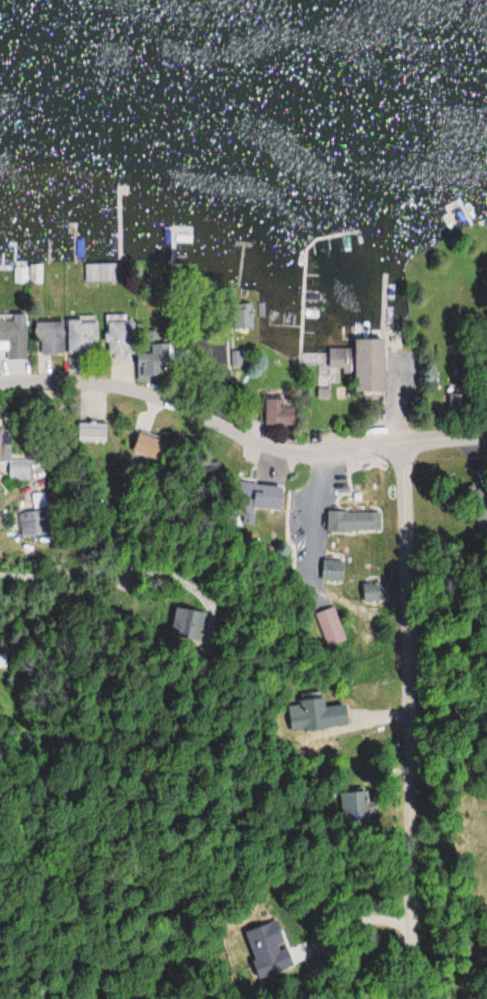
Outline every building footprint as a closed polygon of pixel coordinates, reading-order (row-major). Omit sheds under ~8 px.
[(84,282),(116,282),(116,265),(84,265),(84,282)] [(232,328),(251,328),(251,305),(232,305),(232,328)] [(4,317),(4,319),(0,319),(0,349),(6,349),(6,361),(25,360),(24,316),(4,317)] [(105,317),(105,359),(131,360),(131,317),(105,317)] [(67,354),(95,354),(95,321),(67,321),(67,354)] [(62,322),(35,322),(35,355),(62,355),(62,322)] [(352,392),(382,392),(382,340),(352,340),(352,392)] [(163,344),(147,344),(147,355),(135,355),(135,382),(163,382),(163,344)] [(328,367),(349,367),(349,349),(328,349),(328,367)] [(279,397),(262,397),(262,425),(292,425),(292,408),(279,408),(279,397)] [(104,441),(104,424),(76,424),(76,441),(104,441)] [(8,460),(8,434),(0,434),(0,462),(7,462),(8,481),(27,480),(27,460),(8,460)] [(132,458),(160,458),(160,437),(132,437),(132,458)] [(252,483),(233,483),(233,516),(252,516),(252,483)] [(486,524),(486,501),(478,483),(460,492),(478,528),(486,524)] [(42,510),(18,514),(22,536),(46,531),(42,510)] [(380,533),(380,513),(325,513),(325,533),(380,533)] [(341,582),(341,562),(320,562),(320,582),(341,582)] [(385,602),(385,584),(361,584),(361,602),(385,602)] [(314,614),(327,647),(346,640),(332,607),(314,614)] [(201,615),(171,609),(166,639),(196,644),(201,615)] [(338,791),(339,826),(365,825),(364,790),(338,791)]
